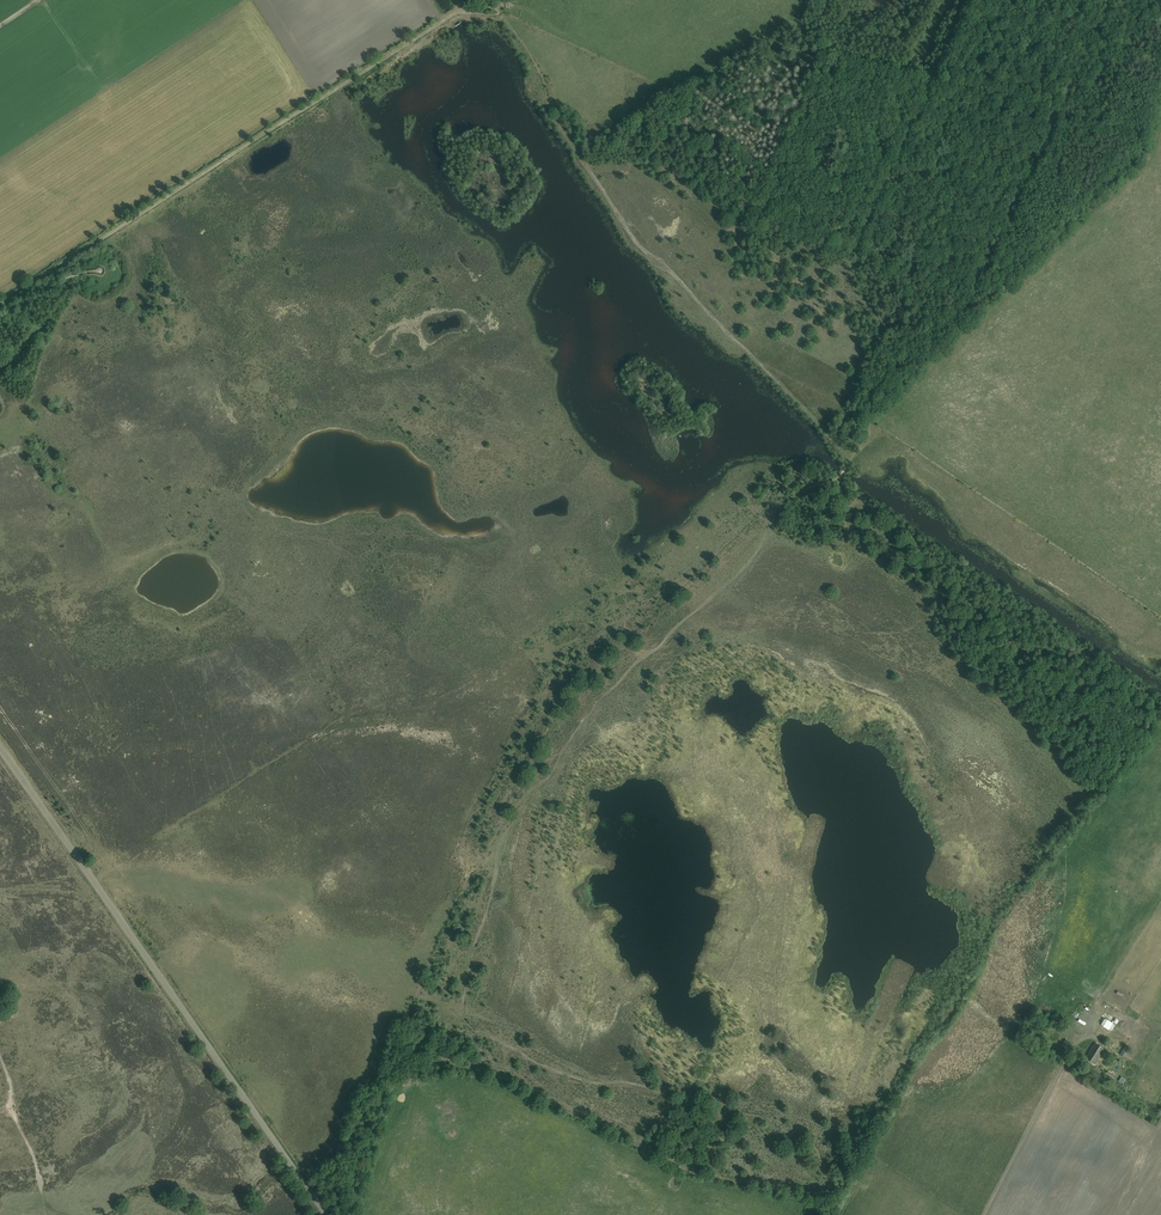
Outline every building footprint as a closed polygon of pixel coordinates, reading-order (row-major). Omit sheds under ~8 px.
[(1108,1017),(1096,1028),(1104,1036),(1116,1025),(1108,1017)] [(1065,1039),(1061,1046),(1066,1048),(1070,1042),(1065,1039)] [(1095,1043),(1086,1058),(1095,1064),(1104,1049),(1095,1043)] [(1130,1048),(1125,1046),(1120,1054),(1125,1057),(1130,1048)]
